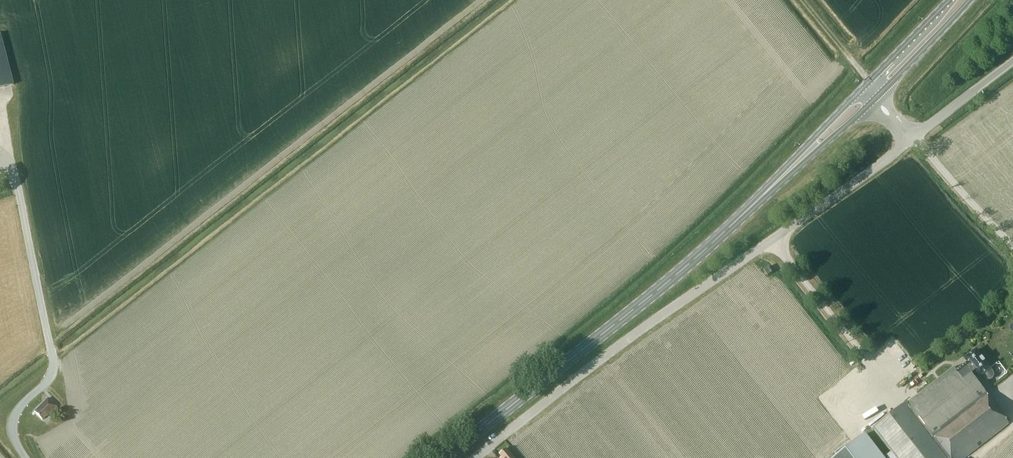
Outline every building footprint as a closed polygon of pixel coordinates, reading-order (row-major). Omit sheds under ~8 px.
[(13,85),(0,33),(0,88),(13,85)] [(772,272),(768,267),(764,270),(768,275),(772,272)] [(990,369),(988,365),(989,364),(987,361),(986,362),(976,350),(965,360),(967,363),(957,371),(954,367),(908,404),(907,403),(873,428),(891,452),(896,457),(965,457),(1010,423),(972,374),(975,371),(979,377),(983,375),(986,378),(986,379),(987,379),(988,380),(989,380),(990,380),(991,379),(992,379),(993,378),(993,377),(994,376),(994,375),(994,374),(994,373),(993,372),(990,369)] [(57,409),(48,400),(35,413),(43,420),(49,414),(51,416),(57,409)] [(866,434),(835,457),(884,457),(866,434)] [(506,449),(499,454),(502,457),(501,457),(514,457),(506,449)]
